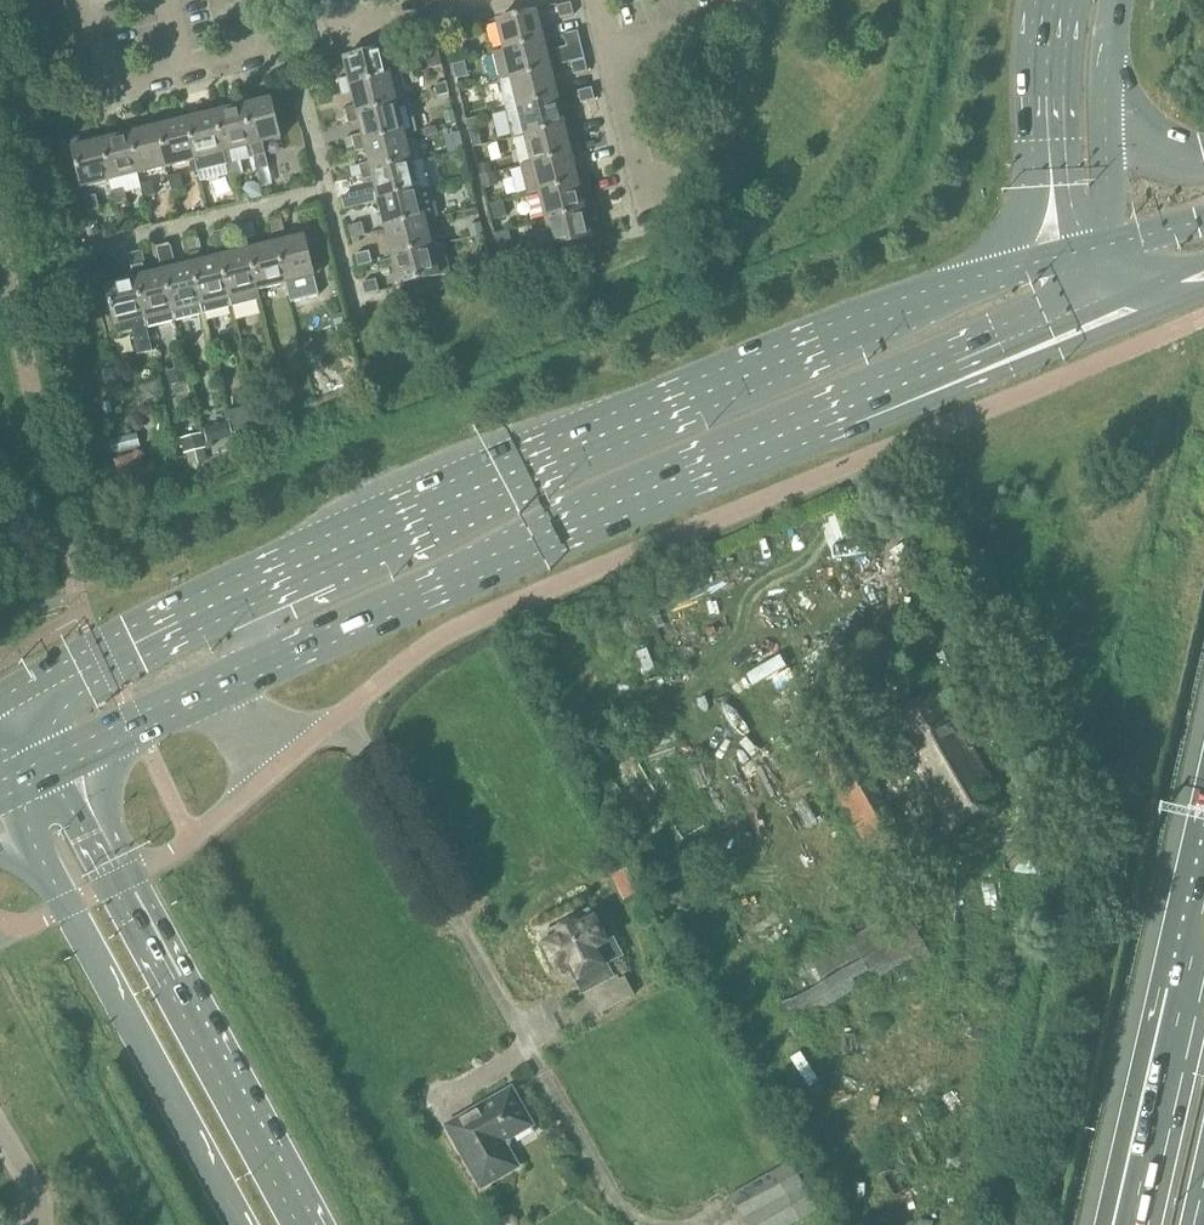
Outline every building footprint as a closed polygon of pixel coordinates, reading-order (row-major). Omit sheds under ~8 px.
[(39,12),(67,6),(66,0),(36,0),(39,12)] [(574,15),(571,3),(558,6),(561,18),(574,15)] [(39,12),(42,27),(71,20),(67,6),(39,12)] [(498,21),(505,50),(545,40),(538,11),(498,21)] [(581,43),(578,31),(565,35),(568,47),(581,43)] [(512,78),(552,68),(545,40),(505,50),(494,53),(501,81),(512,78)] [(400,77),(393,46),(384,49),(344,59),(349,78),(339,80),(343,96),(353,93),(351,89),(392,79),(400,77)] [(588,71),(585,59),(571,63),(574,75),(588,71)] [(519,106),(559,96),(552,68),(512,78),(519,106)] [(351,89),(353,93),(356,107),(347,109),(349,119),(350,124),(360,122),(358,117),(407,104),(400,77),(392,79),(351,89)] [(435,86),(437,97),(449,93),(446,83),(435,86)] [(595,100),(592,88),(579,91),(581,103),(595,100)] [(559,96),(519,106),(526,135),(566,126),(565,120),(559,97),(559,96)] [(272,100),(245,106),(255,146),(253,147),(255,157),(266,154),(264,144),(282,140),(272,100)] [(357,152),(367,150),(366,145),(406,135),(415,133),(407,104),(358,117),(360,122),(363,135),(354,137),(357,152)] [(245,106),(216,113),(226,153),(225,154),(227,164),(238,161),(235,151),(253,147),(255,146),(245,106)] [(340,111),(336,118),(337,122),(349,119),(347,109),(340,111)] [(444,113),(447,124),(456,122),(453,110),(444,113)] [(225,154),(226,153),(216,113),(189,120),(198,160),(195,161),(198,173),(226,165),(226,164),(227,164),(225,154)] [(574,118),(565,120),(566,126),(526,135),(533,163),(533,164),(573,154),(571,148),(568,135),(578,133),(574,118)] [(198,160),(189,120),(160,127),(170,167),(195,161),(198,160)] [(160,127),(131,134),(141,174),(170,167),(160,127)] [(141,174),(131,134),(103,141),(113,181),(139,174),(141,174)] [(413,163),(413,162),(406,135),(366,145),(367,150),(370,163),(361,166),(365,181),(374,178),(373,173),(413,163)] [(71,141),(72,148),(82,188),(113,181),(103,141),(96,142),(94,136),(71,141)] [(529,195),(540,192),(580,183),(579,176),(575,163),(585,161),(581,145),(571,148),(573,154),(533,164),(533,163),(522,166),(529,195)] [(256,159),(259,172),(270,170),(266,154),(255,157),(256,159)] [(380,201),(420,191),(432,188),(430,188),(424,160),(413,162),(413,163),(373,173),(374,178),(377,189),(342,198),(345,210),(380,201)] [(238,161),(227,164),(226,164),(226,165),(229,178),(241,175),(238,163),(238,161)] [(478,166),(480,175),(492,172),(489,163),(478,166)] [(496,172),(480,176),(483,189),(499,185),(496,172)] [(580,183),(540,192),(547,220),(587,210),(585,204),(582,192),(592,189),(588,174),(579,176),(580,183)] [(185,189),(181,175),(170,178),(173,192),(185,189)] [(156,196),(153,182),(141,185),(145,198),(156,196)] [(124,188),(113,191),(117,205),(127,203),(125,193),(124,188)] [(440,217),(432,188),(420,191),(380,201),(387,230),(427,220),(440,217)] [(97,195),(85,198),(88,212),(100,209),(97,195)] [(507,217),(503,201),(490,205),(493,220),(507,217)] [(587,210),(547,220),(553,249),(594,239),(589,220),(599,218),(595,202),(585,204),(587,210)] [(274,234),(286,231),(283,217),(270,220),(274,234)] [(434,248),(434,246),(427,220),(387,230),(394,258),(434,248)] [(352,239),(366,235),(363,223),(349,226),(352,239)] [(483,235),(480,223),(468,226),(471,238),(483,235)] [(258,238),(254,224),(242,226),(245,240),(258,238)] [(232,304),(232,307),(261,300),(259,291),(249,250),(231,255),(230,253),(232,253),(226,230),(213,234),(219,258),(221,257),(230,298),(232,297),(234,303),(232,304)] [(501,262),(516,258),(509,232),(495,235),(501,262)] [(276,244),(287,284),(316,277),(306,236),(276,244)] [(203,311),(204,314),(232,307),(232,304),(234,303),(232,297),(230,298),(221,257),(219,258),(203,262),(197,237),(186,240),(192,264),(202,304),(204,304),(205,310),(203,311)] [(161,261),(173,258),(169,244),(157,247),(161,261)] [(249,250),(259,291),(287,284),(276,244),(249,250)] [(434,248),(394,258),(401,286),(452,274),(445,244),(434,246),(434,248)] [(174,311),(163,271),(147,275),(141,251),(129,254),(135,278),(145,317),(147,317),(149,324),(147,325),(148,328),(176,321),(175,318),(178,317),(176,310),(174,311)] [(373,263),(370,252),(356,255),(359,267),(373,263)] [(135,278),(119,282),(114,258),(100,261),(117,335),(133,331),(139,355),(153,351),(148,328),(147,325),(149,324),(147,317),(145,317),(135,278)] [(161,261),(163,271),(174,311),(176,310),(178,317),(175,318),(176,321),(204,314),(203,311),(205,310),(204,304),(202,304),(192,264),(175,268),(173,258),(161,261)] [(366,295),(380,292),(377,280),(363,283),(366,295)] [(160,401),(156,384),(138,388),(142,405),(160,401)] [(231,435),(228,425),(221,426),(224,437),(231,435)] [(181,439),(185,454),(206,448),(202,434),(181,439)] [(147,455),(137,450),(135,454),(116,460),(123,486),(149,478),(159,475),(156,464),(146,467),(144,459),(147,455)] [(940,694),(890,722),(952,832),(1002,803),(940,694)] [(847,747),(819,762),(881,873),(909,857),(847,747)] [(1006,848),(1013,873),(1039,875),(1050,851),(1029,834),(1006,848)] [(899,902),(768,976),(793,1021),(794,1022),(796,1025),(858,989),(852,980),(870,969),(876,979),(916,956),(920,963),(931,956),(917,934),(899,902)] [(571,972),(594,1016),(627,998),(616,976),(612,978),(606,966),(622,958),(610,936),(604,939),(588,910),(541,936),(546,945),(558,967),(557,967),(562,977),(571,972)] [(509,1137),(531,1125),(511,1090),(448,1126),(482,1186),(517,1166),(506,1148),(509,1137)] [(791,1161),(730,1194),(746,1224),(792,1224),(818,1211),(791,1161)] [(501,1222),(501,1224),(519,1224),(519,1222),(516,1217),(512,1215),(507,1215),(503,1218),(501,1222)]
